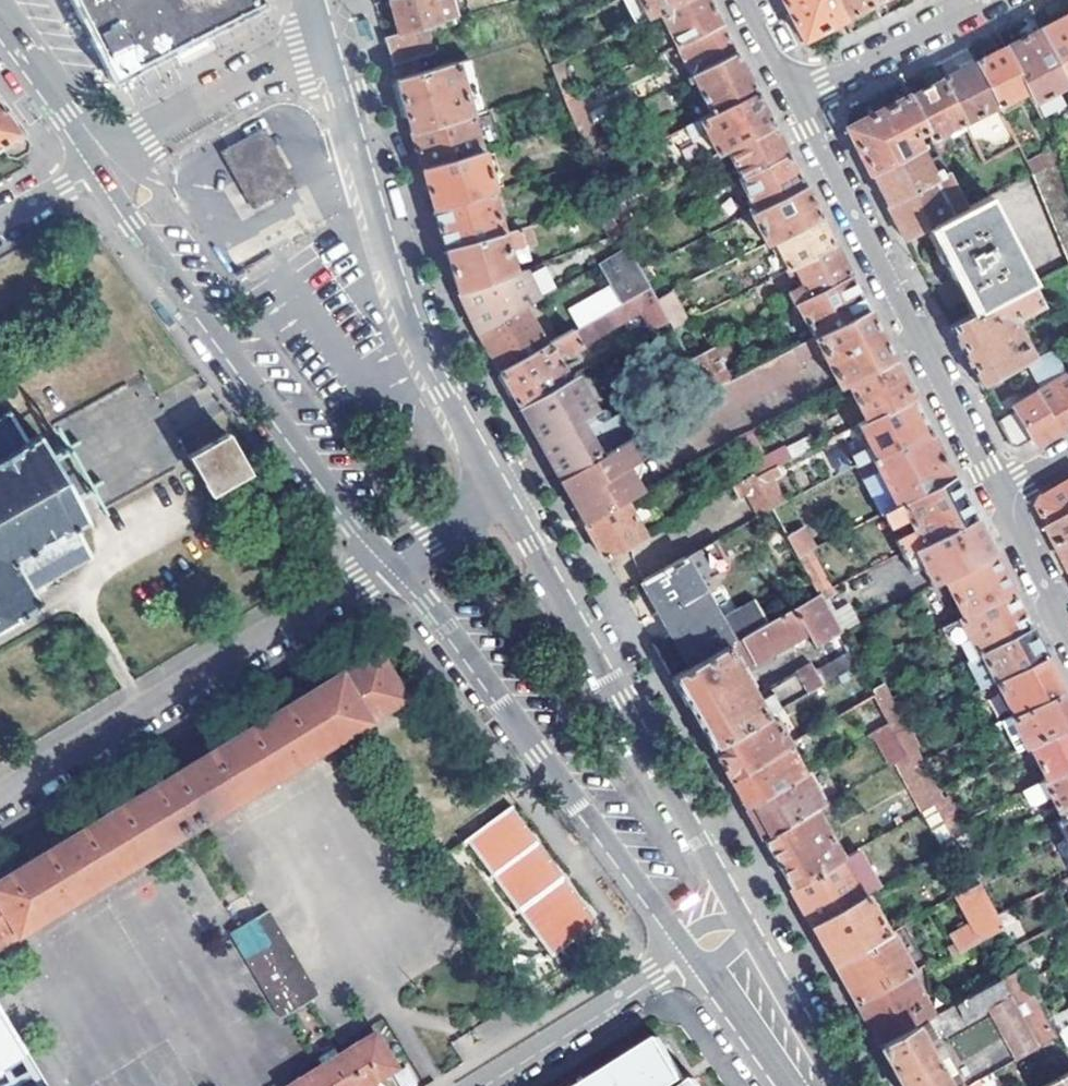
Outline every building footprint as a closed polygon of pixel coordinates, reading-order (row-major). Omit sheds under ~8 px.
[(114,76),(138,64),(140,66),(174,49),(180,61),(193,54),(208,47),(202,36),(237,18),(235,15),(260,3),(259,0),(76,0),(114,76)] [(442,23),(436,0),(395,0),(392,1),(402,35),(426,28),(442,23)] [(638,24),(663,12),(685,0),(626,0),(638,24)] [(663,12),(681,48),(724,25),(720,18),(710,0),(685,0),(663,12)] [(804,41),(844,19),(833,0),(782,0),(804,41)] [(844,19),(874,4),(871,0),(833,0),(844,19)] [(1038,29),(1067,85),(1067,14),(1038,29)] [(678,54),(681,59),(685,56),(695,76),(738,54),(727,33),(724,25),(681,48),(683,52),(678,54)] [(391,55),(394,67),(433,55),(426,28),(402,35),(386,40),(391,55)] [(1027,91),(1033,102),(1067,85),(1038,29),(1005,47),(1027,91)] [(998,106),(1000,112),(1005,109),(1004,103),(1027,91),(1005,47),(975,62),(998,106)] [(691,78),(693,84),(698,81),(714,115),(758,93),(742,61),(738,54),(695,76),(691,78)] [(941,80),(964,123),(998,106),(975,62),(941,80)] [(410,121),(413,134),(473,116),(458,64),(399,82),(403,99),(410,121)] [(927,130),(932,140),(964,123),(941,80),(909,96),(927,130)] [(708,133),(719,155),(729,150),(775,127),(771,120),(758,93),(714,115),(686,129),(692,141),(708,133)] [(865,162),(870,173),(921,148),(915,137),(927,130),(909,96),(847,127),(865,162)] [(3,156),(15,163),(28,155),(29,145),(0,106),(0,152),(3,156)] [(417,147),(424,169),(484,152),(473,116),(413,134),(417,147)] [(232,174),(253,211),(297,186),(278,152),(264,127),(220,152),(232,174)] [(775,127),(729,150),(743,179),(790,156),(786,148),(775,127)] [(1060,161),(1054,144),(1046,149),(1047,152),(1026,163),(1032,175),(1060,161)] [(877,186),(887,205),(949,173),(941,156),(929,162),(921,148),(870,173),(877,186)] [(429,188),(435,210),(492,193),(495,192),(484,152),(424,169),(429,188)] [(755,207),(750,209),(752,214),(806,187),(802,180),(790,156),(743,179),(741,180),(755,207)] [(1067,264),(1067,180),(1060,161),(1032,175),(1067,264)] [(900,229),(906,241),(932,227),(968,208),(949,173),(887,205),(900,229)] [(752,214),(768,244),(776,241),(822,218),(809,193),(806,187),(752,214)] [(441,231),(448,252),(505,235),(492,193),(435,210),(441,231)] [(952,266),(975,312),(1029,284),(1033,282),(990,197),(968,208),(932,227),(952,266)] [(778,254),(782,253),(790,270),(836,247),(825,225),(822,218),(776,241),(779,247),(775,249),(778,254)] [(533,238),(530,227),(505,235),(448,252),(450,261),(457,284),(460,293),(516,272),(508,251),(527,245),(526,240),(533,238)] [(606,262),(618,282),(612,286),(622,303),(651,287),(630,247),(606,262)] [(789,293),(795,305),(800,303),(852,276),(840,254),(836,247),(790,270),(793,276),(799,273),(805,284),(789,293)] [(471,312),(483,333),(529,307),(548,295),(532,268),(516,272),(460,293),(471,312)] [(800,303),(816,337),(869,310),(856,285),(852,276),(800,303)] [(971,367),(980,386),(1034,359),(1015,323),(1016,319),(1040,307),(1029,284),(975,312),(950,326),(971,367)] [(612,286),(572,309),(582,327),(622,303),(612,286)] [(518,397),(522,404),(571,376),(558,354),(562,351),(568,354),(644,310),(656,329),(670,320),(658,298),(651,287),(622,303),(582,327),(551,345),(504,372),(510,383),(518,397)] [(688,321),(672,291),(658,298),(670,320),(675,327),(688,321)] [(498,361),(504,372),(551,345),(529,307),(483,333),(498,361)] [(821,348),(840,386),(848,382),(894,359),(879,330),(869,310),(816,337),(730,382),(714,350),(693,360),(708,389),(656,419),(670,445),(720,416),(790,381),(804,374),(800,364),(821,348)] [(894,359),(848,382),(868,422),(915,399),(910,391),(894,359)] [(526,411),(543,443),(595,413),(594,411),(598,408),(578,373),(571,376),(522,404),(526,411)] [(1014,445),(1030,436),(1033,443),(1067,422),(1067,375),(1067,374),(1012,406),(1016,411),(998,421),(1009,444),(1014,445)] [(843,434),(859,466),(874,458),(931,430),(919,407),(915,399),(868,422),(843,434)] [(606,410),(600,411),(597,417),(599,421),(604,422),(608,420),(609,414),(606,410)] [(558,468),(563,476),(615,447),(599,421),(597,417),(595,413),(543,443),(558,468)] [(33,606),(35,611),(42,607),(39,602),(44,600),(41,597),(37,598),(32,589),(93,555),(77,526),(85,521),(38,436),(29,441),(14,414),(0,421),(0,625),(33,606)] [(931,430),(874,458),(888,487),(899,509),(956,480),(953,474),(931,430)] [(736,440),(748,461),(765,451),(754,431),(736,440)] [(186,458),(208,495),(247,472),(225,435),(186,458)] [(805,437),(760,457),(766,470),(810,450),(805,437)] [(584,516),(589,525),(628,502),(643,494),(635,480),(627,467),(640,459),(643,457),(631,438),(615,447),(563,476),(576,502),(584,516)] [(640,477),(642,463),(640,459),(627,467),(635,480),(640,477)] [(783,474),(779,465),(756,476),(761,485),(774,479),(783,474)] [(735,486),(741,498),(747,495),(760,517),(774,508),(761,485),(756,476),(755,473),(735,486)] [(774,508),(787,502),(774,479),(761,485),(774,508)] [(911,535),(898,541),(905,553),(975,518),(959,486),(956,480),(899,509),(885,516),(891,527),(911,517),(920,533),(915,536),(911,535)] [(1067,522),(1067,485),(1047,497),(1043,510),(1053,530),(1067,522)] [(888,487),(872,495),(882,517),(885,516),(899,509),(888,487)] [(595,536),(608,559),(648,537),(628,502),(589,525),(595,536)] [(925,568),(934,587),(948,580),(995,557),(987,541),(975,518),(905,553),(915,573),(925,568)] [(1053,530),(1058,539),(1067,559),(1067,522),(1053,530)] [(806,527),(789,535),(801,558),(813,552),(818,549),(806,527)] [(646,581),(667,569),(648,537),(608,559),(616,572),(627,592),(646,581)] [(711,568),(701,550),(696,553),(706,571),(711,568)] [(813,552),(801,558),(821,596),(834,589),(813,552)] [(646,581),(695,667),(771,624),(760,603),(724,622),(702,584),(711,579),(706,571),(696,553),(667,569),(646,581)] [(995,557),(948,580),(967,617),(1014,594),(1003,573),(995,557)] [(967,617),(964,619),(982,655),(985,653),(1033,630),(1024,614),(1014,594),(967,617)] [(808,632),(814,647),(842,633),(821,596),(796,610),(808,632)] [(709,738),(713,746),(770,713),(822,683),(816,673),(810,664),(755,695),(750,688),(757,683),(747,665),(808,632),(796,610),(771,624),(695,667),(675,678),(685,697),(696,716),(709,738)] [(1033,630),(985,653),(992,668),(1000,683),(1048,660),(1040,644),(1033,630)] [(406,696),(376,651),(0,880),(0,946),(406,696)] [(858,663),(852,652),(816,673),(822,683),(846,670),(858,663)] [(972,660),(979,673),(992,668),(985,653),(982,655),(972,660)] [(1048,660),(1000,683),(1017,717),(1065,693),(1056,676),(1048,660)] [(846,670),(863,703),(876,696),(874,691),(858,663),(846,670)] [(893,699),(886,685),(874,691),(876,696),(882,705),(893,699)] [(1014,718),(1022,735),(1015,739),(1021,752),(1028,749),(1067,730),(1067,699),(1065,693),(1017,717),(1014,718)] [(893,699),(882,705),(892,724),(897,733),(909,727),(893,699)] [(861,719),(855,707),(811,734),(817,745),(861,719)] [(719,757),(731,778),(790,745),(770,713),(713,746),(719,757)] [(892,724),(880,730),(899,764),(910,757),(908,754),(897,733),(892,724)] [(909,727),(897,733),(908,754),(920,748),(909,727)] [(873,734),(893,768),(898,764),(899,764),(880,730),(873,734)] [(1028,749),(1030,754),(1035,752),(1049,780),(1067,771),(1067,730),(1028,749)] [(811,734),(790,745),(797,756),(817,745),(811,734)] [(742,799),(746,806),(753,802),(807,772),(797,756),(790,745),(731,778),(735,785),(742,799)] [(899,764),(898,764),(924,812),(937,805),(910,757),(899,764)] [(822,786),(812,769),(807,772),(753,802),(772,836),(823,807),(813,791),(822,786)] [(1047,782),(1054,797),(1061,811),(1067,807),(1067,771),(1049,780),(1047,782)] [(1027,791),(1035,807),(1054,797),(1047,782),(1027,791)] [(823,807),(831,803),(822,786),(813,791),(823,807)] [(772,836),(753,802),(746,806),(766,839),(772,836)] [(773,851),(793,887),(840,860),(844,858),(823,820),(838,811),(832,802),(831,803),(823,807),(772,836),(766,839),(773,851)] [(924,812),(946,852),(959,845),(950,830),(942,814),(937,805),(924,812)] [(509,807),(470,837),(554,949),(580,929),(587,938),(593,933),(590,930),(596,924),(509,807)] [(964,822),(956,807),(942,814),(950,830),(963,823),(964,822)] [(963,823),(950,830),(959,845),(965,856),(979,851),(963,823)] [(979,851),(965,856),(981,885),(993,879),(979,851)] [(808,914),(815,927),(863,899),(840,860),(793,887),(808,914)] [(949,948),(953,955),(1004,927),(981,885),(958,897),(972,924),(952,935),(957,944),(949,948)] [(821,937),(836,964),(891,934),(869,896),(863,899),(815,927),(821,937)] [(228,936),(278,1020),(320,994),(269,911),(261,916),(259,914),(237,928),(239,930),(228,936)] [(901,944),(894,932),(891,934),(836,964),(841,973),(844,979),(857,1002),(913,972),(923,966),(909,941),(901,944)] [(976,1079),(1061,1030),(1053,1016),(1039,990),(1033,979),(1024,963),(936,1013),(882,1044),(894,1065),(902,1081),(905,1085),(964,1085),(976,1079)] [(869,1023),(882,1044),(936,1013),(913,972),(857,1002),(869,1023)] [(1039,990),(1052,983),(1045,973),(1033,979),(1039,990)] [(1067,1042),(1067,1041),(1067,1008),(1053,1016),(1061,1030),(1067,1042)] [(4,1062),(24,1049),(0,1010),(0,1064),(4,1062)] [(666,1083),(679,1073),(654,1036),(581,1085),(668,1085),(666,1083)] [(382,1075),(363,1041),(289,1085),(363,1085),(382,1075)] [(0,1064),(0,1085),(19,1085),(4,1062),(0,1064)] [(1043,1085),(1067,1085),(1067,1072),(1043,1085)] [(692,1077),(679,1085),(698,1085),(692,1077)]
